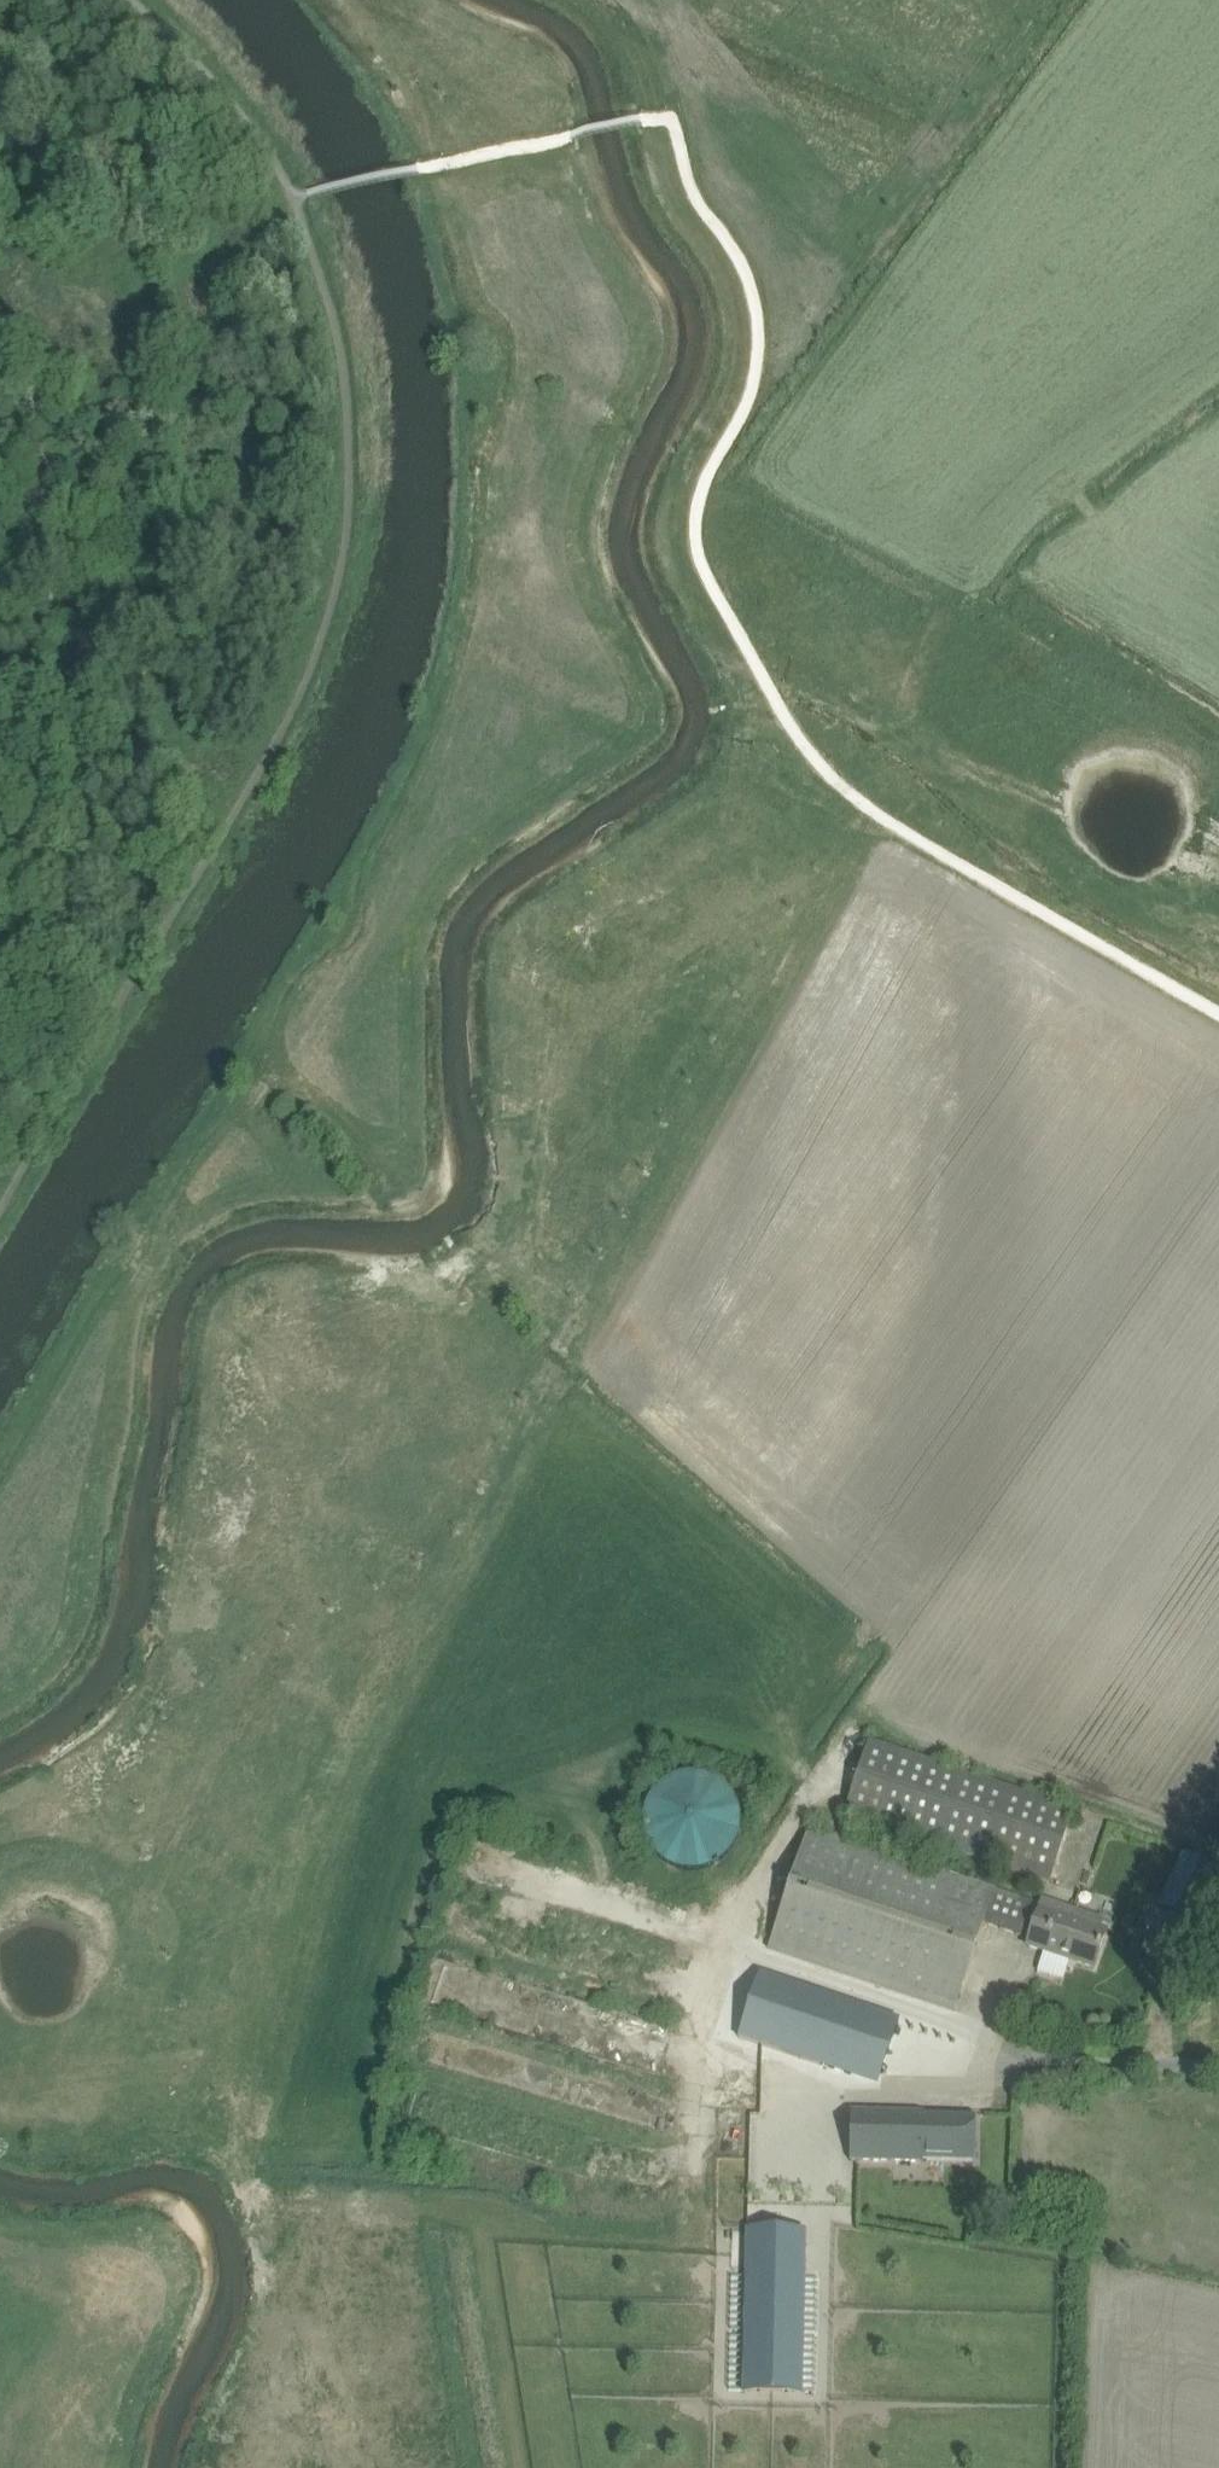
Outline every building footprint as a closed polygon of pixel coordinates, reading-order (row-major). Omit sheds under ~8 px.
[(1076,1808),(870,1739),(844,1815),(1050,1884),(1076,1808)] [(660,1785),(654,1791),(651,1794),(648,1801),(646,1805),(644,1812),(643,1817),(643,1823),(643,1828),(645,1835),(646,1840),(649,1846),(653,1851),(657,1856),(662,1861),(666,1864),(671,1867),(677,1869),(683,1870),(690,1871),(700,1871),(705,1869),(712,1867),(717,1864),(722,1861),(729,1854),(733,1848),(736,1844),(738,1839),(740,1833),(741,1827),(741,1822),(741,1816),(739,1809),(737,1802),(733,1794),(727,1788),(722,1783),(716,1779),(709,1776),(702,1774),(695,1773),(688,1773),(681,1774),(674,1776),(666,1780),(660,1785)] [(806,1827),(766,1948),(955,2011),(984,1924),(1021,1936),(1032,1902),(806,1827)] [(1159,1907),(1194,1923),(1218,1870),(1184,1854),(1159,1907)] [(1107,1931),(1101,1929),(1105,1918),(1043,1898),(1027,1946),(1094,1968),(1107,1931)] [(1172,1946),(1183,1923),(1167,1915),(1156,1938),(1172,1946)] [(738,2037),(851,2075),(854,2065),(881,2075),(899,2020),(760,1973),(738,2037)] [(917,2162),(918,2160),(975,2160),(975,2117),(918,2116),(918,2112),(851,2112),(850,2161),(917,2162)] [(784,2231),(747,2230),(744,2391),(801,2392),(805,2243),(783,2242),(784,2231)]
